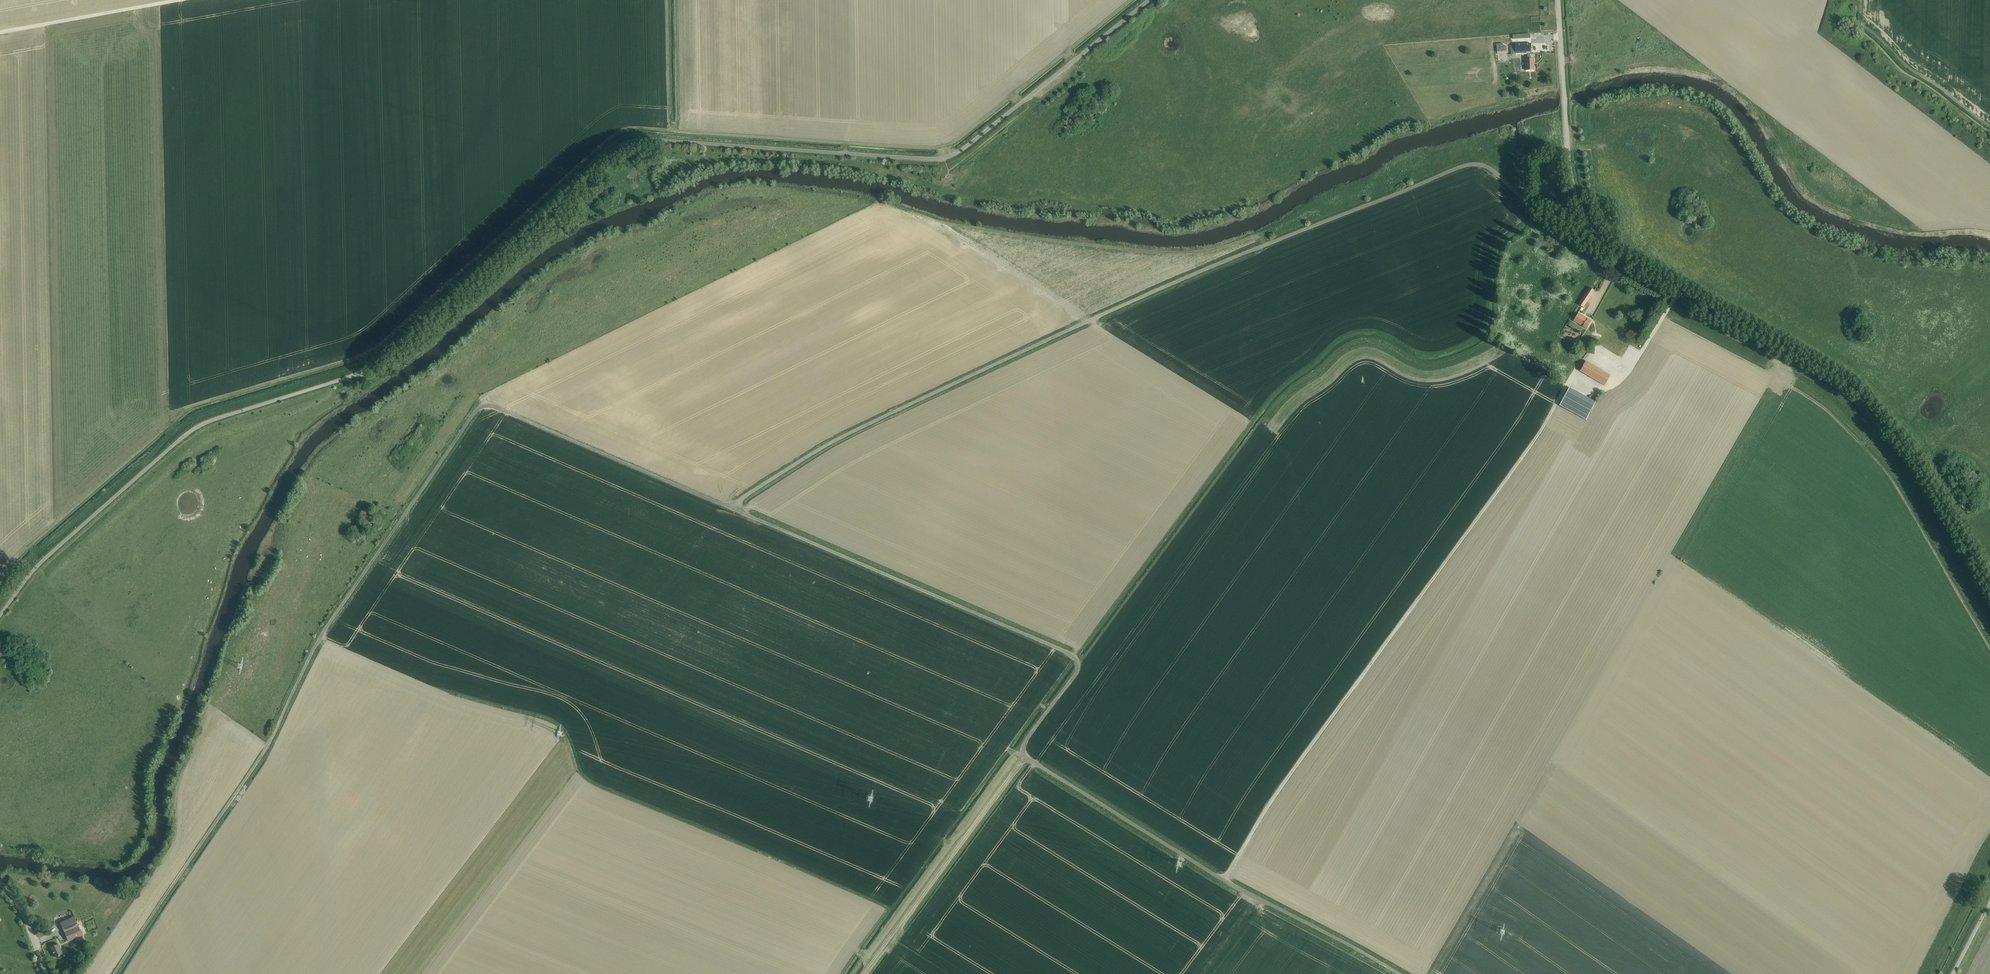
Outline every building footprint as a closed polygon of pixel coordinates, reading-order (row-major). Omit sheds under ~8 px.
[(1496,44),(1497,52),(1506,51),(1506,46),(1502,46),(1502,44),(1496,44)] [(1525,59),(1525,70),(1534,70),(1534,59),(1530,59),(1530,54),(1531,54),(1531,44),(1515,44),(1515,46),(1511,46),(1512,55),(1527,54),(1527,59),(1525,59)] [(1583,308),(1594,291),(1590,288),(1578,305),(1583,308)] [(1587,329),(1592,321),(1578,313),(1574,321),(1587,329)] [(1605,385),(1611,376),(1586,361),(1580,371),(1605,385)] [(1586,420),(1596,402),(1569,388),(1559,405),(1586,420)] [(82,936),(78,926),(74,917),(60,924),(68,942),(82,936)] [(50,947),(54,957),(55,957),(62,954),(58,944),(50,947)]
